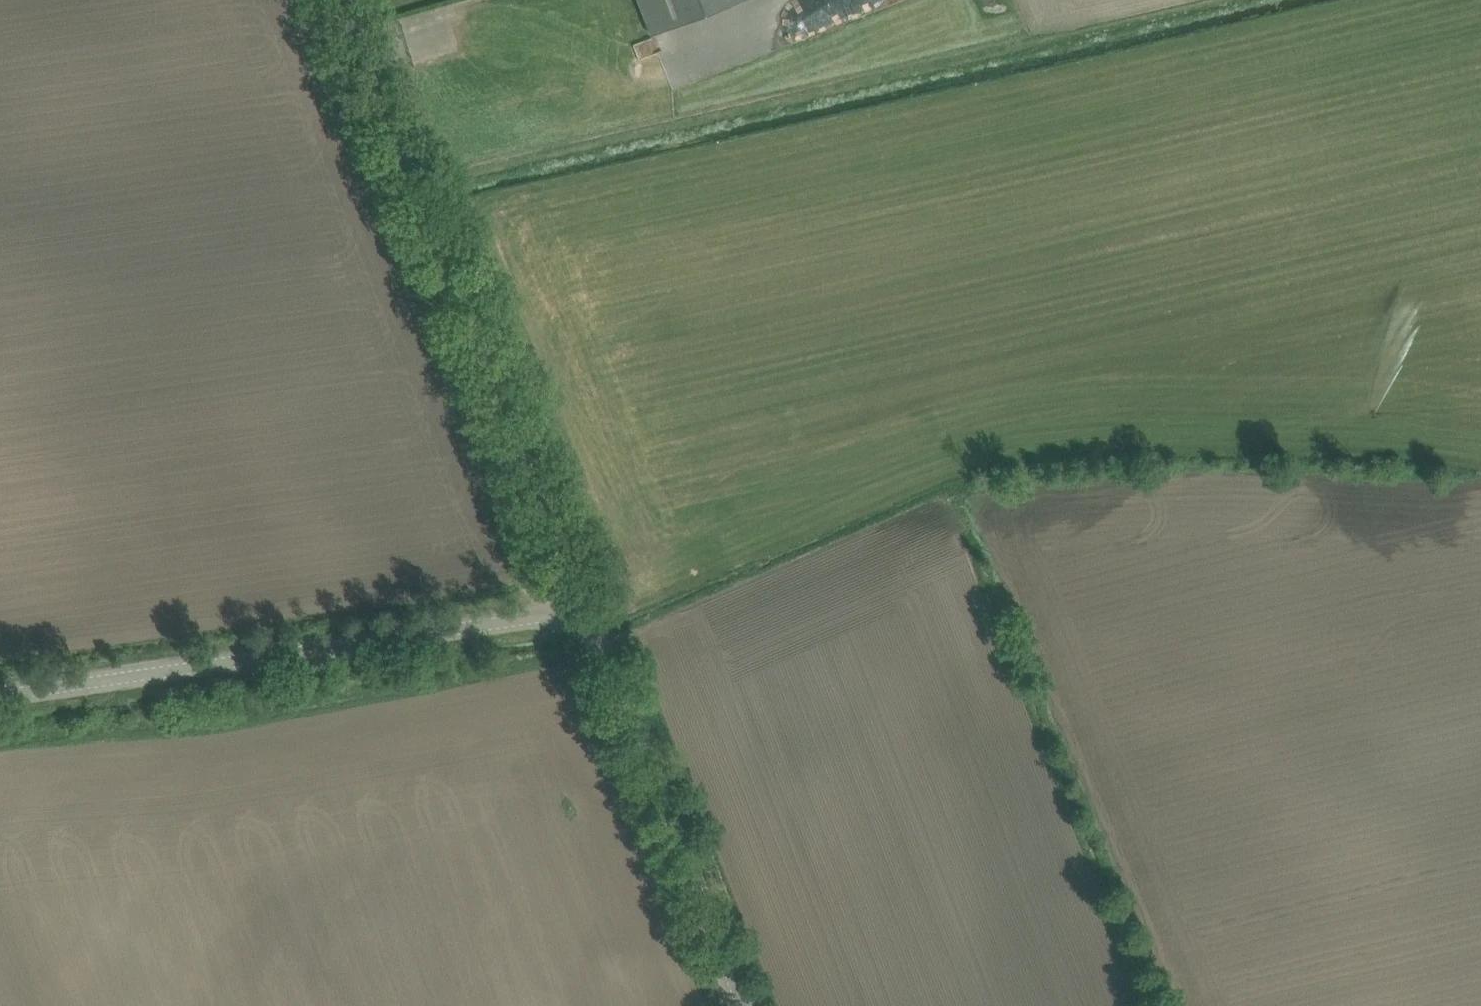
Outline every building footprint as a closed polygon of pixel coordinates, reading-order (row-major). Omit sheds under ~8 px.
[(651,33),(736,0),(638,0),(651,33)]
